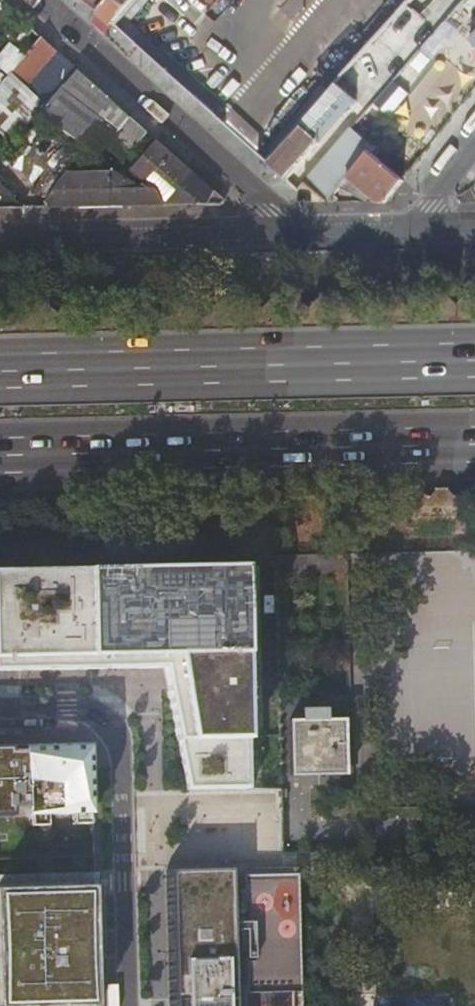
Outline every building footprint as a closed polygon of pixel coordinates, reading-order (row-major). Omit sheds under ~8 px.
[(21,19),(0,0),(0,41),(21,19)] [(101,13),(113,0),(86,0),(101,13)] [(101,13),(114,26),(137,0),(113,0),(101,13)] [(352,130),(374,148),(371,152),(397,176),(431,137),(424,130),(474,72),(474,46),(470,41),(474,36),(474,0),(465,0),(352,130)] [(437,0),(412,0),(411,1),(431,17),(442,5),(437,0)] [(392,62),(431,17),(411,1),(380,36),(372,45),(392,62)] [(0,85),(0,87),(1,88),(0,89),(0,114),(11,103),(13,101),(30,81),(41,70),(57,51),(41,37),(5,80),(0,85)] [(392,62),(372,45),(337,85),(357,102),(392,62)] [(16,141),(17,139),(36,116),(40,111),(76,68),(57,51),(41,70),(30,81),(13,101),(11,103),(0,114),(0,128),(16,141)] [(88,141),(119,107),(106,96),(76,68),(40,111),(36,116),(87,149),(91,144),(88,141)] [(288,181),(357,102),(337,85),(324,100),(298,130),(269,164),(288,181)] [(88,141),(91,144),(97,150),(128,115),(119,107),(88,141)] [(277,113),(249,146),(269,164),(298,130),(277,113)] [(121,159),(146,131),(130,117),(98,152),(102,155),(108,148),(121,159)] [(16,141),(0,128),(0,160),(16,141)] [(307,182),(330,202),(348,179),(350,177),(371,152),(374,148),(352,130),(307,182)] [(143,181),(141,183),(175,205),(178,205),(226,203),(156,140),(130,170),(143,181)] [(350,177),(379,203),(388,203),(405,182),(397,176),(371,152),(350,177)] [(112,171),(63,176),(36,209),(113,207),(132,184),(112,171)] [(137,188),(132,184),(113,207),(175,205),(141,183),(137,188)] [(0,188),(0,207),(8,197),(0,188)] [(8,197),(0,207),(0,210),(17,210),(21,209),(8,197)] [(162,669),(167,692),(169,701),(186,788),(249,787),(243,567),(0,572),(0,672),(162,669)] [(301,709),(301,721),(327,720),(327,709),(301,709)] [(289,721),(291,776),(346,774),(344,720),(327,720),(301,721),(289,721)] [(0,747),(0,817),(13,817),(13,811),(26,811),(26,816),(93,815),(91,752),(84,745),(0,747)] [(171,1005),(228,1005),(228,994),(247,994),(292,992),(292,1005),(301,1005),(298,887),(297,868),(242,869),(243,890),(237,891),(237,869),(167,870),(171,1005)] [(0,890),(0,1005),(98,1005),(95,887),(0,890)] [(228,1005),(247,1005),(247,994),(228,994),(228,1005)]
